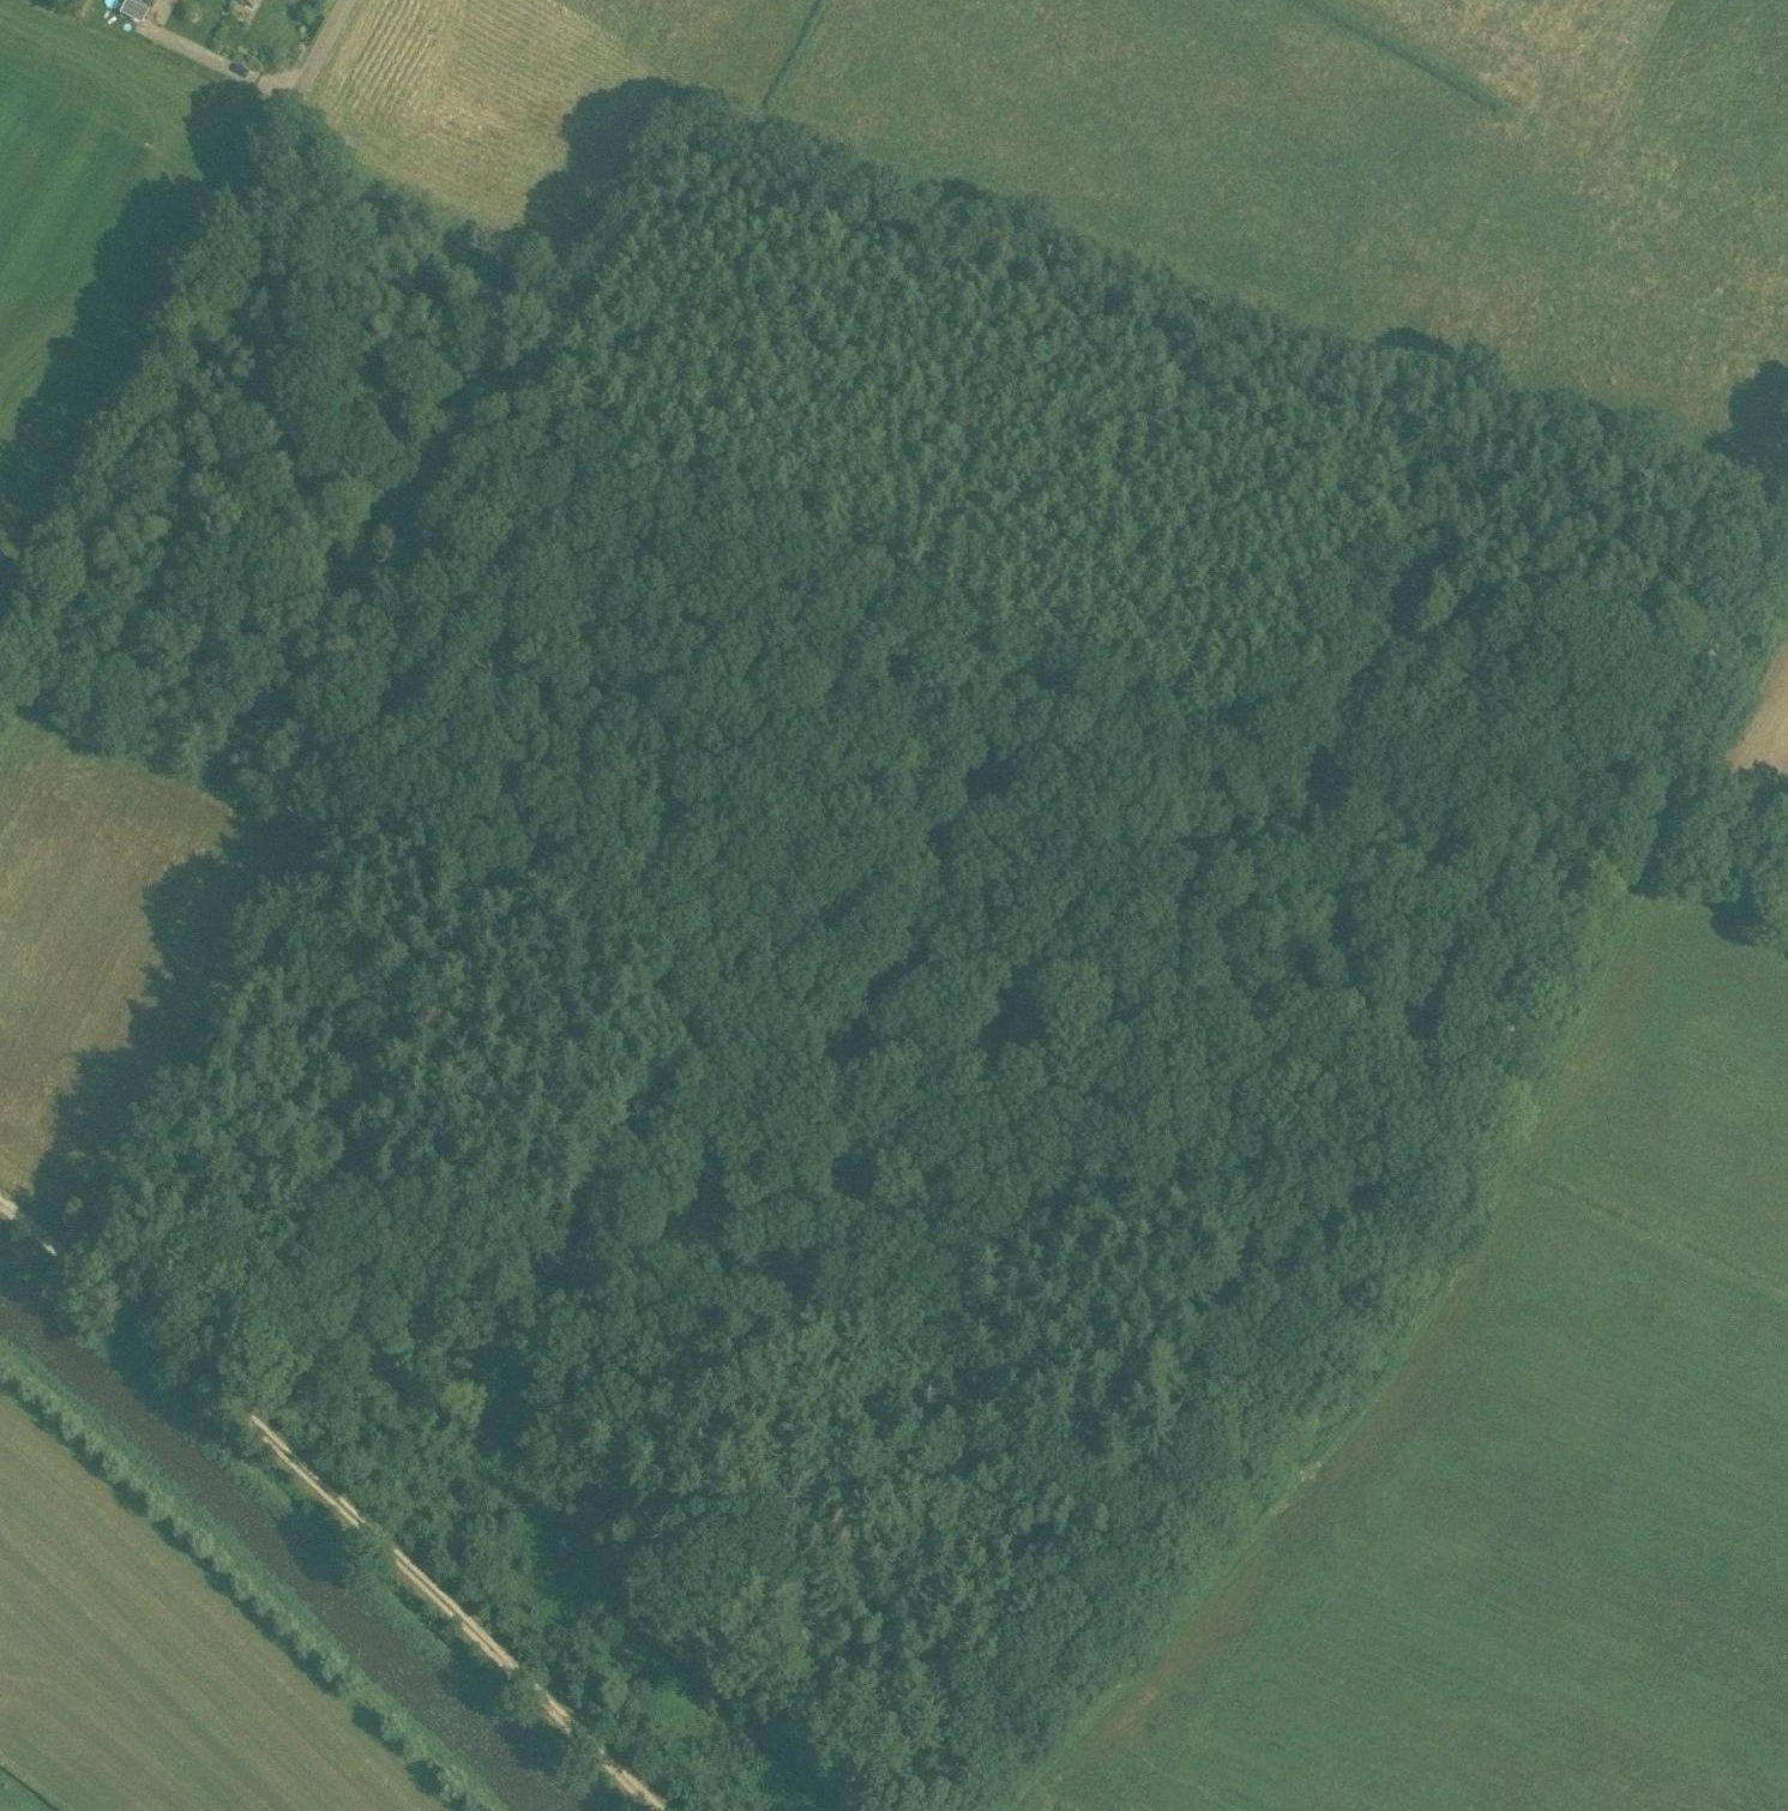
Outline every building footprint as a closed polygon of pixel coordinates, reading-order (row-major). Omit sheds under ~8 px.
[(155,0),(125,0),(149,13),(155,0)] [(257,0),(232,0),(252,10),(257,0)]
